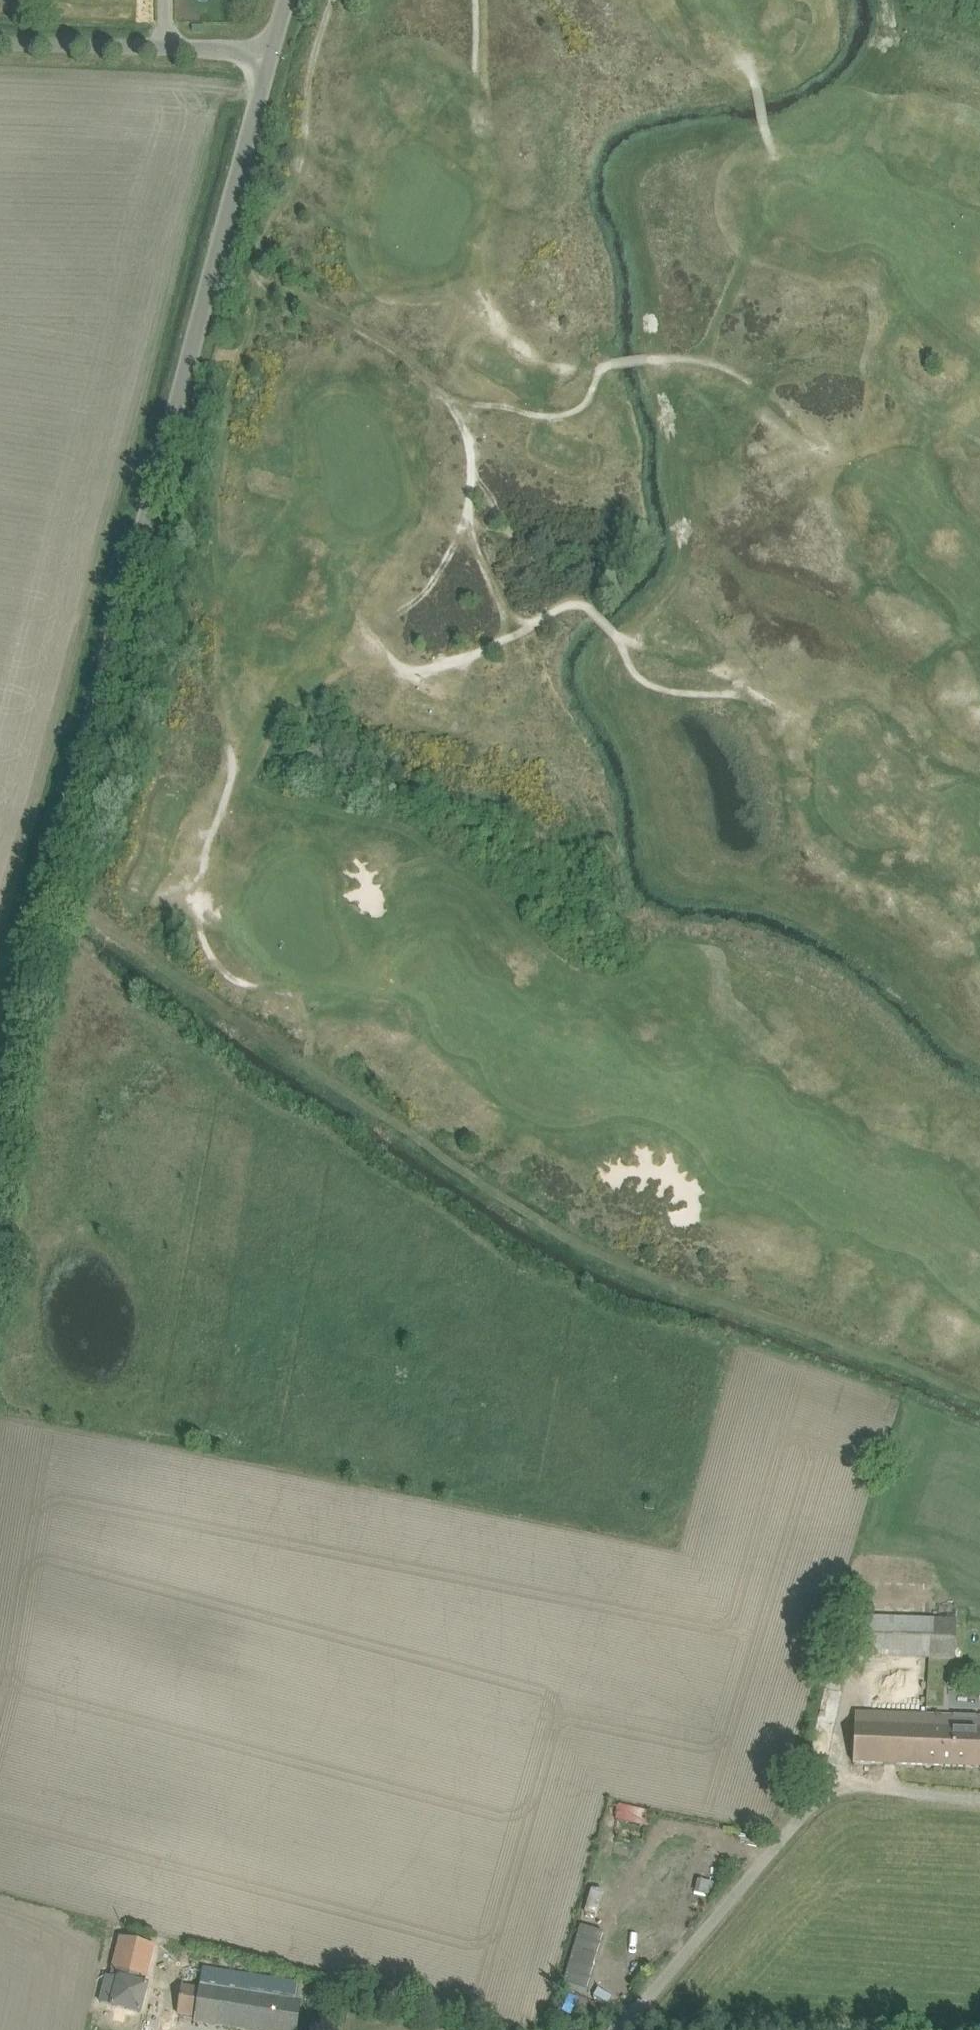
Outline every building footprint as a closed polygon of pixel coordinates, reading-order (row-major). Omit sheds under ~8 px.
[(857,1654),(955,1658),(957,1620),(859,1616),(857,1654)] [(853,1763),(925,1765),(927,1714),(855,1712),(853,1763)] [(925,1765),(979,1768),(979,1716),(927,1714),(925,1765)] [(643,1822),(645,1811),(610,1804),(608,1814),(618,1816),(617,1820),(628,1823),(628,1819),(643,1822)] [(704,1879),(718,1879),(720,1837),(706,1836),(704,1879)] [(578,1938),(562,1996),(585,2002),(601,1945),(578,1938)] [(113,1967),(104,2004),(138,2012),(144,1985),(141,1985),(143,1976),(146,1977),(153,1946),(125,1940),(119,1969),(113,1967)] [(196,2022),(249,2029),(290,2029),(297,1984),(203,1970),(201,1987),(181,1984),(177,2015),(196,2018),(196,2022)]
